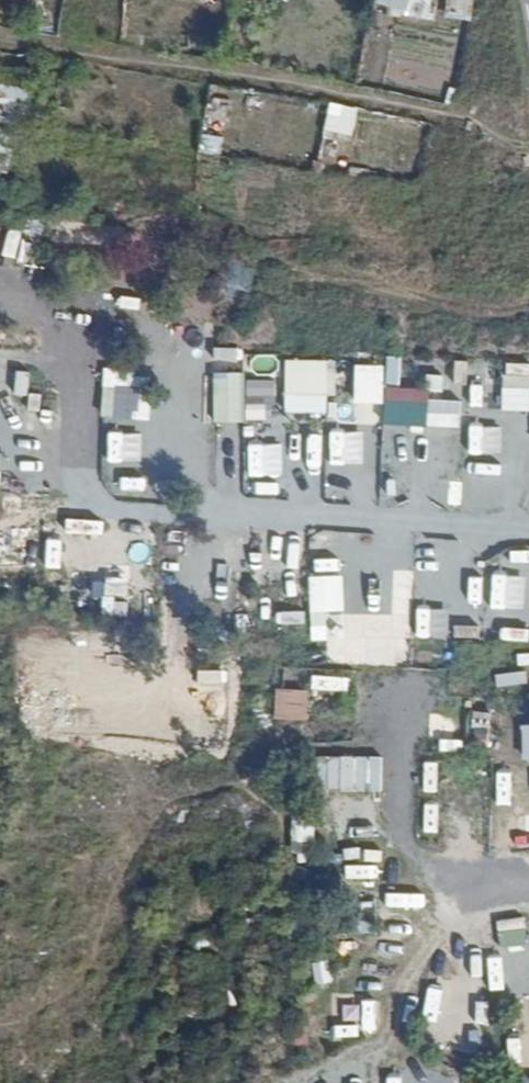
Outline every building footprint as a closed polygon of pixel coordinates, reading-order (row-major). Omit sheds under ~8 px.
[(375,4),(410,11),(412,0),(376,0),(375,4)] [(222,152),(222,137),(201,136),(201,151),(222,152)] [(386,385),(399,386),(401,358),(387,357),(386,385)] [(286,360),(286,397),(337,398),(338,361),(286,360)] [(245,397),(259,397),(259,374),(214,374),(214,425),(245,424),(245,397)] [(101,417),(136,421),(140,389),(105,385),(101,417)] [(384,426),(425,427),(427,389),(386,388),(384,426)] [(316,453),(303,450),(308,429),(289,424),(280,461),(312,469),(316,453)] [(311,618),(345,617),(343,575),(310,576),(311,618)] [(494,587),(493,611),(522,613),(523,589),(494,587)] [(447,637),(448,610),(419,609),(418,635),(447,637)] [(312,676),(312,690),(350,692),(351,678),(312,676)] [(307,721),(309,691),(276,689),(275,719),(307,721)] [(341,758),(342,791),(382,790),(381,758),(341,758)] [(436,792),(438,763),(425,762),(423,791),(436,792)] [(426,802),(424,832),(450,834),(452,804),(426,802)] [(517,811),(516,849),(528,849),(528,812),(517,811)] [(295,840),(314,839),(313,820),(294,820),(295,840)] [(497,921),(501,945),(527,940),(522,916),(497,921)]
